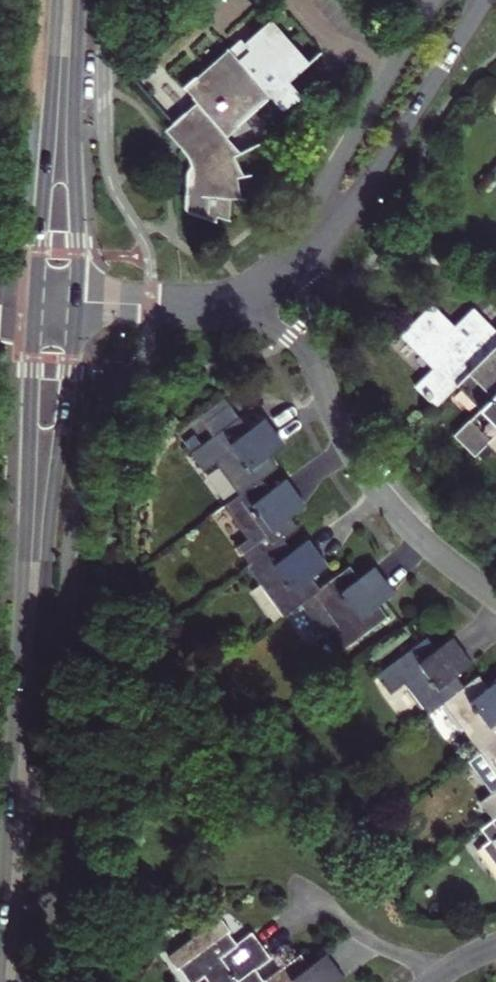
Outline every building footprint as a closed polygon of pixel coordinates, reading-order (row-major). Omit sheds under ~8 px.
[(201,99),(170,129),(191,152),(196,162),(196,180),(190,181),(190,207),(194,210),(210,216),(213,195),(244,197),(239,176),(245,174),(237,154),(243,151),(231,137),(244,124),(242,122),(272,93),(286,107),(306,95),(291,80),(311,61),(272,19),(249,42),(245,38),(191,89),(201,99)] [(459,384),(488,355),(473,340),(491,322),(476,307),(458,324),(435,302),(403,333),(436,367),(419,384),(438,405),(459,384)] [(488,355),(495,347),(495,328),(491,322),(473,340),(488,355)] [(490,441),(495,435),(495,347),(488,355),(459,384),(482,408),(458,433),(477,454),(490,441)] [(248,428),(251,426),(241,413),(238,416),(222,397),(203,412),(219,432),(195,451),(207,468),(221,457),(247,490),(264,478),(281,464),(271,451),(285,439),(277,428),(257,442),(248,428)] [(267,415),(251,426),(248,428),(257,442),(277,428),(267,415)] [(302,527),(293,515),(288,518),(279,506),(300,489),(289,476),(273,489),(264,478),(247,490),(230,503),(252,532),(239,543),(254,564),(287,539),(302,527)] [(309,502),(300,489),(279,506),(288,518),(293,515),(309,502)] [(254,564),(252,566),(263,581),(258,586),(281,618),(297,605),(323,586),(315,575),(329,565),(319,552),(299,567),(290,553),(294,550),(287,539),(254,564)] [(310,540),(294,550),(290,553),(299,567),(319,552),(310,540)] [(323,586),(297,605),(303,614),(322,639),(329,634),(342,650),(390,615),(381,602),(374,607),(365,594),(386,579),(377,567),(362,578),(352,564),(323,586)] [(374,607),(381,602),(396,592),(386,579),(365,594),(374,607)] [(297,605),(281,618),(287,626),(303,614),(297,605)] [(434,654),(439,650),(430,638),(383,674),(396,692),(408,682),(431,713),(445,702),(466,686),(458,674),(473,662),(464,650),(443,665),(434,654)] [(454,638),(439,650),(434,654),(443,665),(464,650),(454,638)] [(445,702),(482,753),(495,742),(495,707),(495,705),(495,704),(495,683),(490,687),(481,675),(466,686),(445,702)] [(482,753),(471,760),(495,791),(482,802),(494,820),(495,818),(495,742),(482,753)] [(495,836),(495,822),(494,820),(483,828),(491,840),(495,836)] [(491,840),(484,845),(495,861),(495,836),(491,840)] [(261,945),(241,960),(232,947),(237,943),(228,931),(220,919),(173,955),(192,981),(196,981),(207,974),(213,981),(263,981),(265,981),(256,969),(271,958),(261,945)] [(241,960),(261,945),(251,933),(237,943),(232,947),(241,960)] [(318,980),(336,966),(328,954),(313,964),(304,951),(265,981),(263,981),(319,981),(318,980)] [(345,978),(336,966),(318,980),(319,981),(339,981),(345,978)]
